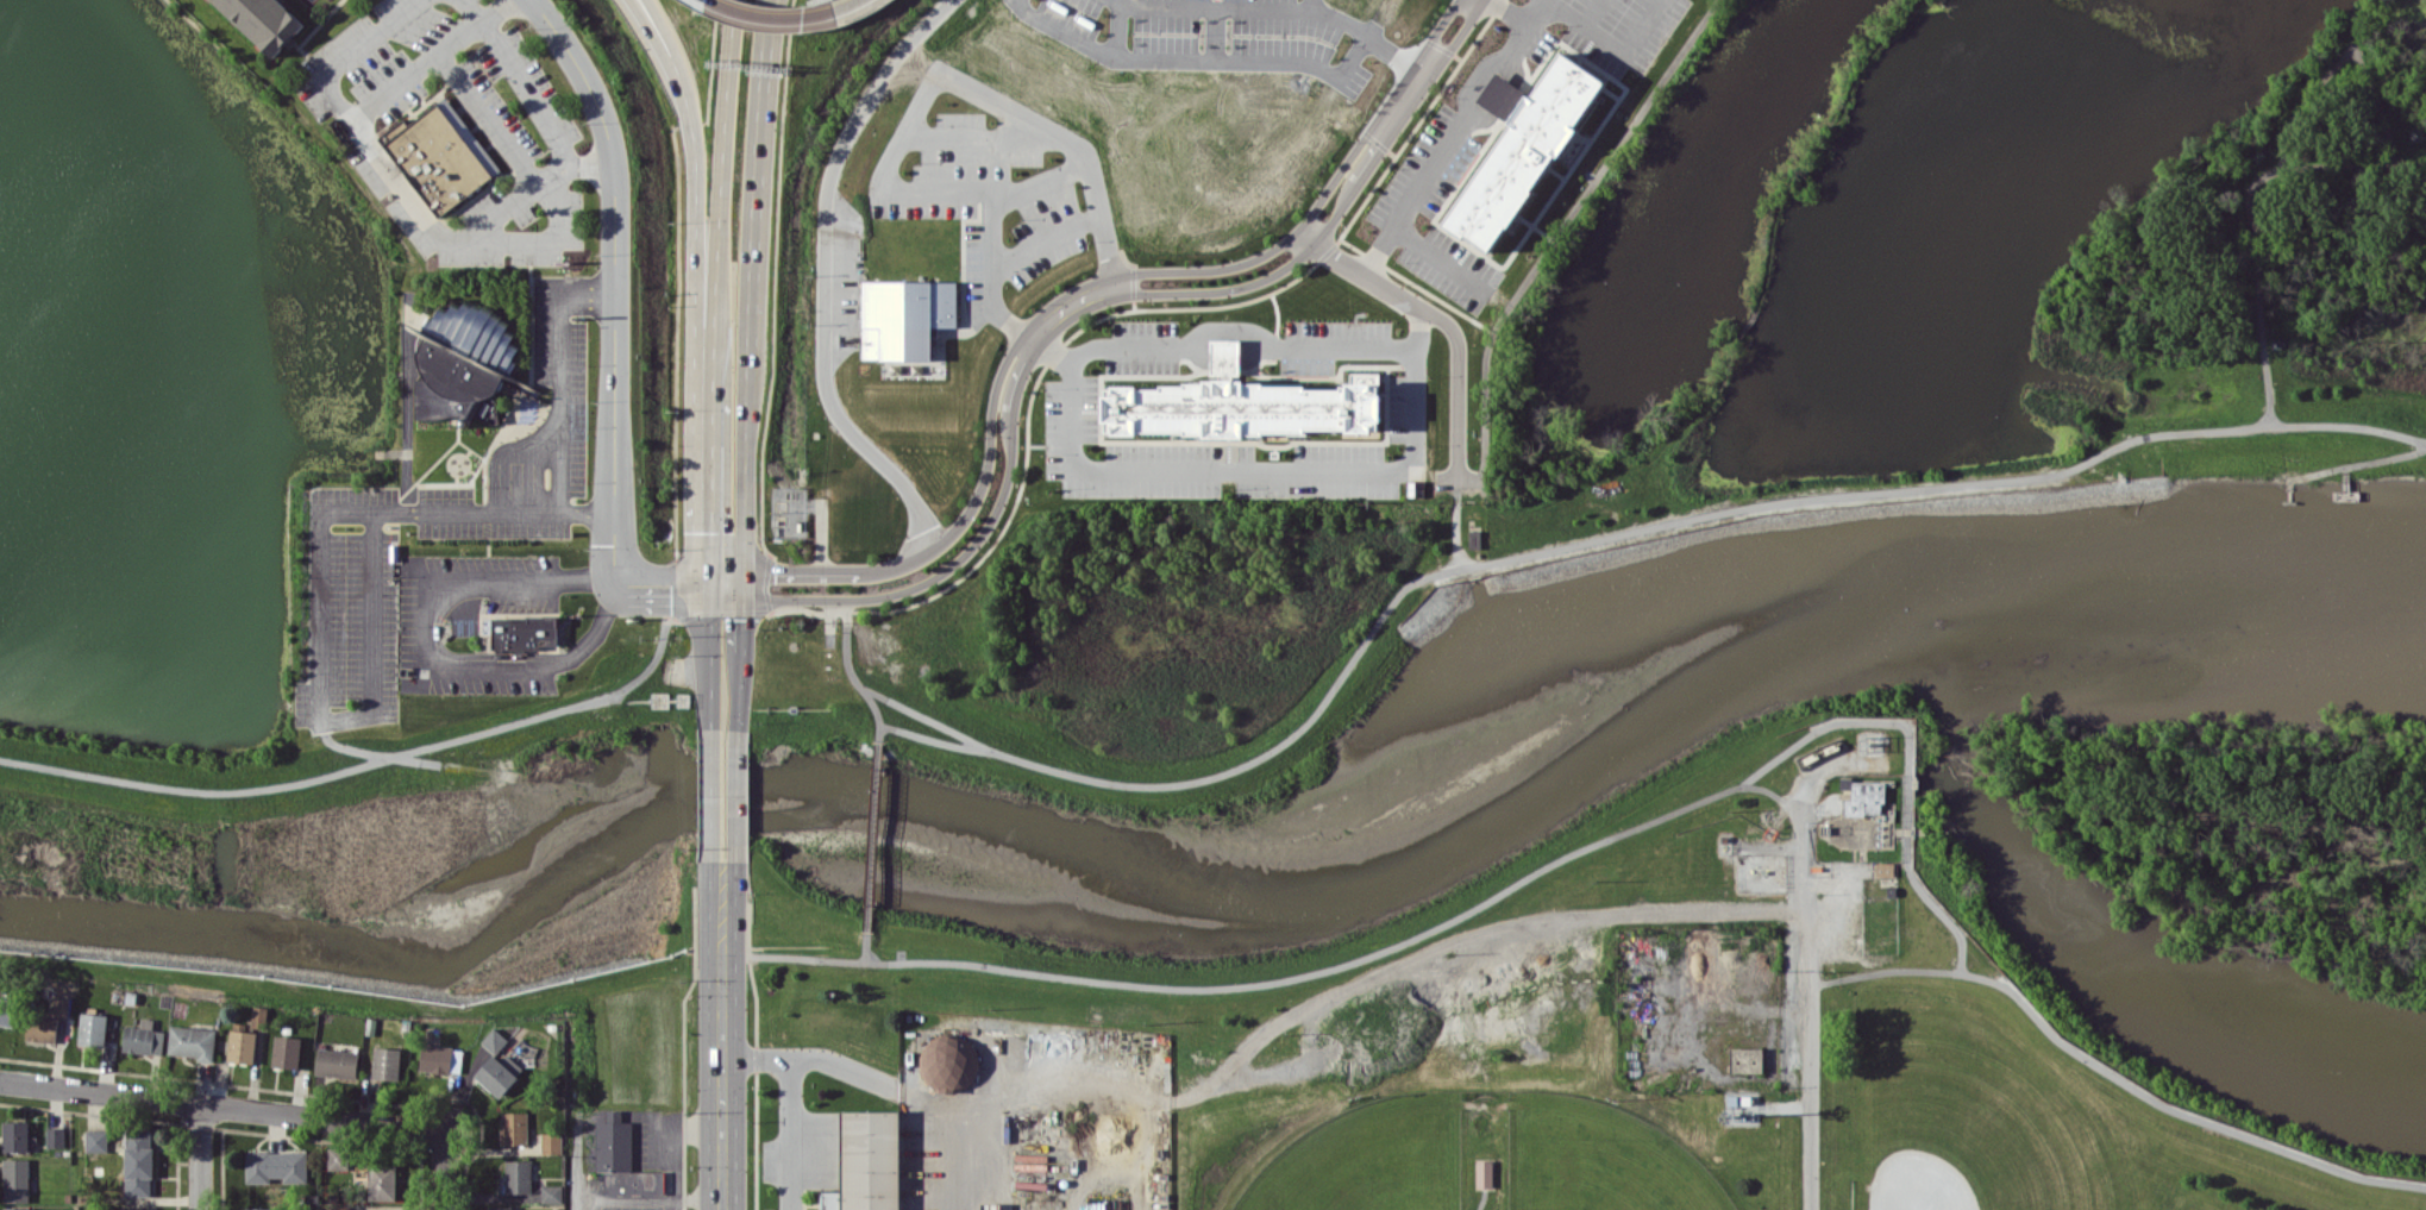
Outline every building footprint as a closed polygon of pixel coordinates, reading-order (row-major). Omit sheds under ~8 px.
[(276,58),(309,25),(283,0),(216,0),(276,58)] [(1604,78),(1556,49),(1448,226),(1495,255),(1604,78)] [(1478,103),(1511,120),(1526,89),(1493,72),(1478,103)] [(380,138),(438,214),(491,174),(438,104),(408,125),(403,119),(380,138)] [(2411,128),(2422,127),(2424,139),(2412,140),(2411,128)] [(2257,148),(2265,153),(2261,161),(2251,155),(2257,148)] [(958,281),(864,280),(863,359),(933,360),(933,327),(957,327),(958,281)] [(451,399),(437,391),(426,381),(419,366),(416,350),(420,333),(430,319),(443,308),(459,302),(476,303),(491,309),(504,320),(514,334),(516,350),(514,366),(508,381),(496,391),(482,399),(466,401),(451,399)] [(2271,338),(2281,337),(2282,345),(2273,345),(2271,338)] [(1471,522),(1481,522),(1482,545),(1472,545),(1471,522)] [(483,617),(513,617),(513,620),(527,620),(527,615),(558,615),(559,646),(540,645),(540,650),(493,648),(493,633),(484,633),(483,617)] [(1886,803),(1886,781),(1852,781),(1852,777),(1841,776),(1841,788),(1852,788),(1852,799),(1845,799),(1845,814),(1881,815),(1882,803),(1886,803)] [(1876,876),(1894,876),(1895,863),(1876,861),(1876,876)] [(17,999),(0,997),(0,1023),(14,1025),(17,999)] [(54,1013),(70,1014),(71,997),(55,997),(54,1013)] [(264,1027),(264,1007),(253,1006),(252,1026),(264,1027)] [(105,1047),(109,1015),(82,1012),(78,1044),(105,1047)] [(58,1016),(28,1015),(27,1040),(57,1042),(58,1016)] [(125,1025),(123,1050),(164,1055),(166,1031),(153,1029),(155,1019),(141,1017),(140,1026),(125,1025)] [(214,1058),(215,1028),(170,1026),(169,1056),(214,1058)] [(508,1039),(493,1027),(481,1042),(495,1055),(508,1039)] [(254,1063),(257,1032),(231,1029),(227,1060),(254,1063)] [(960,1035),(926,1032),(921,1087),(975,1092),(979,1047),(960,1045),(960,1035)] [(273,1067),(300,1068),(302,1036),(274,1035),(273,1067)] [(460,1074),(463,1048),(422,1044),(419,1070),(460,1074)] [(1731,1045),(1731,1068),(1763,1071),(1763,1045),(1731,1045)] [(400,1080),(401,1048),(374,1047),(373,1079),(400,1080)] [(315,1076),(357,1078),(359,1051),(317,1049),(315,1076)] [(494,1054),(475,1075),(499,1097),(524,1070),(507,1053),(500,1061),(494,1054)] [(607,1195),(665,1194),(664,1171),(633,1171),(632,1121),(622,1121),(622,1109),(608,1109),(608,1120),(596,1121),(596,1171),(607,1171),(607,1195)] [(842,1110),(842,1191),(822,1191),(822,1209),(901,1209),(901,1110),(842,1110)] [(528,1144),(528,1112),(501,1112),(501,1144),(528,1144)] [(5,1151),(30,1151),(29,1120),(4,1121),(5,1151)] [(47,1147),(65,1147),(66,1127),(48,1127),(47,1147)] [(125,1195),(152,1195),(152,1129),(126,1129),(125,1195)] [(86,1151),(108,1151),(108,1130),(87,1130),(86,1151)] [(541,1154),(562,1153),(562,1132),(541,1132),(541,1154)] [(328,1169),(350,1169),(350,1147),(328,1146),(328,1169)] [(308,1182),(307,1151),(246,1151),(247,1183),(271,1183),(271,1177),(284,1176),(284,1182),(308,1182)] [(4,1202),(30,1202),(30,1158),(3,1158),(4,1202)] [(1493,1160),(1477,1159),(1476,1188),(1493,1188),(1493,1160)] [(532,1160),(506,1160),(505,1192),(532,1193),(532,1160)] [(370,1200),(397,1199),(396,1163),(368,1164),(370,1200)] [(541,1202),(563,1203),(563,1185),(541,1184),(541,1202)]
